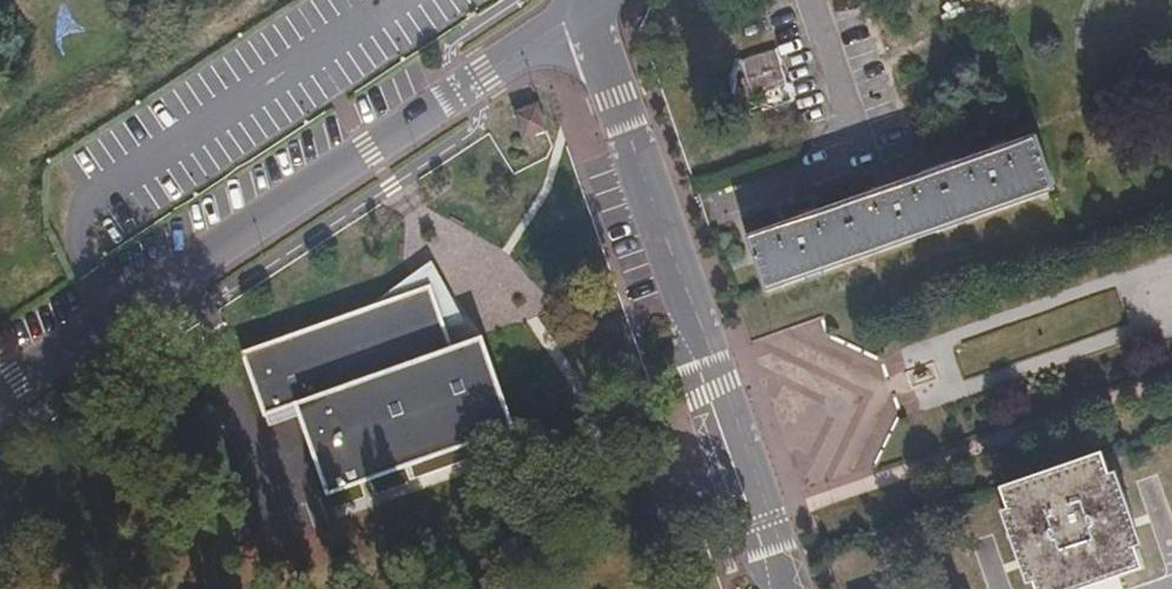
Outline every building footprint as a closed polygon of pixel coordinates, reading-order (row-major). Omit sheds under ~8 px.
[(553,132),(543,105),(517,115),(527,142),(553,132)] [(1052,189),(1033,135),(882,189),(748,237),(767,290),(1052,189)] [(231,315),(263,410),(246,416),(265,469),(323,448),(320,441),(507,374),(466,258),(449,264),(440,243),(231,315)] [(1007,487),(1013,510),(1007,513),(1023,560),(1031,558),(1043,588),(1084,588),(1145,567),(1130,524),(1137,521),(1120,473),(1113,475),(1105,452),(1007,487)] [(344,491),(326,496),(333,519),(351,514),(344,491)]
